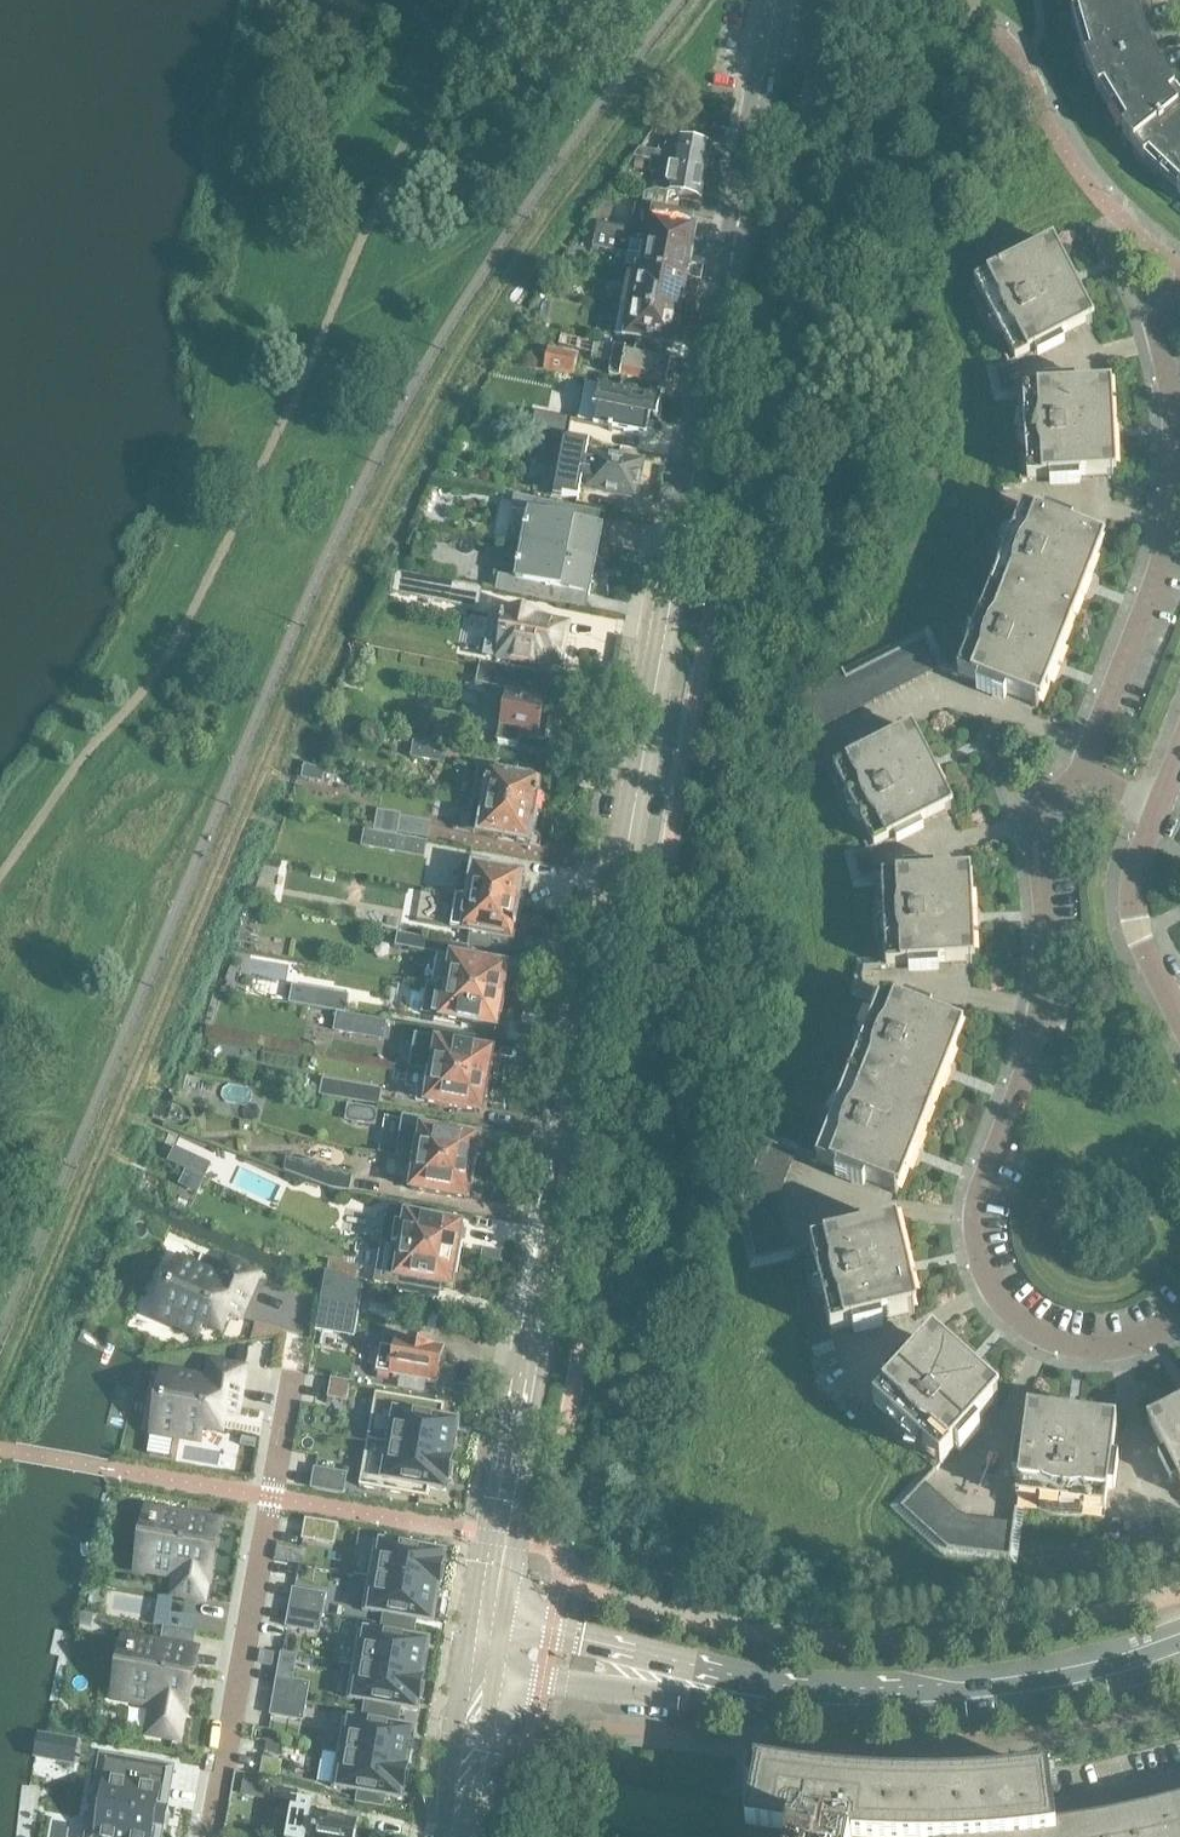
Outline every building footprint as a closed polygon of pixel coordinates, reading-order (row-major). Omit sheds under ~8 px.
[(1072,18),(1080,17),(1092,59),(1085,62),(1099,94),(1105,91),(1128,129),(1122,133),(1144,161),(1150,156),(1179,185),(1179,102),(1174,94),(1158,67),(1145,38),(1136,7),(1135,0),(1070,0),(1072,18)] [(653,152),(640,149),(638,156),(653,159),(652,163),(705,174),(711,145),(667,137),(663,154),(653,152)] [(700,199),(705,174),(652,163),(651,170),(660,171),(656,190),(645,194),(642,208),(657,210),(657,211),(664,213),(666,213),(670,193),(700,199)] [(666,213),(664,213),(657,211),(655,218),(650,217),(650,220),(648,220),(646,234),(598,225),(595,238),(612,241),(614,238),(629,241),(630,244),(690,255),(695,228),(681,226),(683,216),(666,213)] [(685,281),(690,255),(630,244),(629,241),(614,238),(612,241),(595,238),(593,248),(641,257),(639,271),(633,270),(633,273),(637,274),(637,272),(685,281)] [(986,325),(984,326),(985,329),(987,332),(991,338),(995,343),(999,348),(1004,358),(985,367),(995,403),(1016,402),(1017,413),(1015,419),(1014,424),(1014,430),(1014,437),(1014,440),(1014,444),(1015,449),(1016,454),(1017,456),(1019,462),(1020,482),(1050,481),(1050,487),(1080,486),(1080,479),(1113,478),(1112,457),(1115,456),(1113,409),(1110,409),(1109,388),(1075,390),(1075,383),(1045,385),(1045,391),(1001,393),(996,372),(1035,352),(1038,358),(1065,344),(1062,339),(1092,323),(1082,305),(1085,303),(1063,261),(1060,262),(1051,243),(1021,259),(1018,253),(991,267),(994,272),(974,282),(985,304),(979,308),(981,314),(983,320),(986,325)] [(679,316),(685,281),(637,272),(637,274),(633,273),(631,283),(625,283),(620,307),(679,316)] [(673,347),(679,316),(620,307),(615,335),(625,337),(625,339),(636,341),(635,349),(662,354),(664,345),(673,347)] [(582,373),(581,376),(652,390),(655,377),(668,380),(672,359),(588,342),(587,345),(591,346),(586,374),(582,373)] [(548,350),(546,358),(544,371),(574,377),(577,355),(548,350)] [(661,397),(587,383),(585,382),(581,399),(598,403),(594,425),(610,429),(609,431),(624,434),(625,432),(646,436),(651,413),(657,414),(661,397)] [(533,430),(567,437),(571,419),(537,412),(533,430)] [(586,442),(572,439),(570,450),(584,453),(586,442)] [(580,486),(588,488),(588,490),(635,499),(636,495),(637,495),(639,492),(641,486),(639,483),(638,483),(642,463),(632,461),(594,453),(591,471),(582,470),(580,486)] [(515,497),(506,544),(596,562),(603,527),(574,522),(577,509),(515,497)] [(1006,696),(1038,708),(1045,689),(1048,690),(1066,646),(1063,644),(1077,608),(1080,609),(1098,565),(1095,563),(1102,544),(1071,531),(1073,525),(1045,514),(1043,520),(1016,510),(1008,529),(1006,532),(1004,534),(1001,539),(998,544),(995,550),(993,556),(992,563),(991,569),(990,574),(976,610),(973,614),(970,619),(967,625),(964,631),(962,634),(961,638),(960,643),(959,649),(958,655),(954,666),(946,663),(928,628),(790,698),(809,736),(939,669),(940,670),(978,685),(976,691),(1004,702),(1006,696)] [(589,595),(596,562),(506,544),(496,592),(572,607),(574,593),(589,595)] [(389,571),(384,593),(404,597),(408,575),(389,571)] [(478,610),(482,589),(424,578),(420,599),(478,610)] [(560,661),(567,626),(544,622),(544,617),(506,609),(504,618),(502,617),(502,618),(492,616),(485,656),(497,658),(496,660),(540,668),(541,661),(560,664),(561,661),(560,661)] [(536,689),(539,675),(480,663),(476,683),(507,689),(500,728),(498,741),(518,746),(520,736),(545,741),(554,697),(550,692),(536,689)] [(435,726),(432,741),(451,744),(453,729),(435,726)] [(865,1182),(897,1195),(918,1139),(936,1094),(939,1095),(957,1051),(954,1050),(961,1030),(930,1018),(933,1012),(904,1000),(902,1007),(861,991),(865,969),(909,967),(909,974),(939,972),(939,966),(972,964),(971,943),(974,943),(972,895),(969,895),(968,874),(934,876),(934,869),(904,871),(904,877),(861,879),(855,858),(894,838),(897,844),(924,831),(921,825),(951,810),(941,791),(944,789),(922,747),(919,748),(910,730),(880,745),(877,739),(850,753),(853,758),(827,772),(836,790),(837,793),(838,798),(839,803),(841,808),(844,814),(847,819),(850,824),(854,829),(858,834),(863,844),(844,854),(854,889),(875,888),(876,899),(875,903),(874,906),(874,909),(873,913),(873,918),(873,924),(874,931),(874,934),(875,937),(876,942),(878,948),(879,959),(857,960),(851,996),(871,1004),(867,1015),(866,1017),(863,1020),(860,1025),(858,1028),(857,1031),(854,1036),(852,1042),(851,1048),(850,1054),(849,1057),(849,1060),(835,1096),(833,1098),(831,1101),(828,1107),(825,1112),(823,1118),(821,1123),(819,1129),(818,1133),(818,1136),(817,1141),(813,1152),(760,1131),(733,1199),(750,1270),(806,1257),(808,1268),(808,1274),(808,1280),(809,1285),(810,1291),(811,1298),(813,1302),(814,1304),(815,1308),(817,1311),(819,1316),(824,1336),(853,1329),(854,1335),(884,1328),(882,1322),(915,1314),(910,1294),(913,1293),(902,1247),(899,1247),(894,1227),(862,1234),(860,1228),(831,1235),(832,1241),(789,1252),(779,1211),(779,1208),(780,1196),(780,1194),(796,1155),(837,1171),(835,1177),(863,1188),(865,1182)] [(414,743),(411,757),(441,762),(443,748),(414,743)] [(303,768),(300,780),(302,781),(321,785),(323,778),(332,779),(333,774),(307,768),(303,768)] [(478,768),(473,800),(537,811),(539,797),(537,796),(540,792),(538,790),(540,780),(487,770),(478,768)] [(534,826),(537,811),(473,800),(467,832),(477,834),(529,843),(532,826),(534,826)] [(380,813),(376,833),(397,837),(398,833),(427,839),(430,823),(400,818),(400,816),(380,813)] [(397,837),(376,833),(365,831),(362,846),(424,858),(426,842),(397,837)] [(461,865),(456,895),(520,906),(522,893),(520,893),(523,875),(473,867),(461,865)] [(517,922),(520,906),(456,895),(450,928),(462,931),(512,939),(514,928),(517,927),(515,922),(517,922)] [(380,927),(410,933),(412,918),(383,913),(380,927)] [(495,965),(467,960),(469,947),(433,940),(430,952),(438,953),(433,984),(442,985),(442,987),(504,998),(507,984),(504,983),(507,967),(505,966),(504,967),(495,965)] [(292,985),(289,1003),(339,1012),(342,994),(292,985)] [(502,1013),(504,998),(442,987),(440,1001),(443,1006),(441,1018),(484,1026),(494,1028),(496,1029),(499,1012),(502,1013)] [(338,1013),(335,1031),(380,1039),(384,1021),(338,1013)] [(489,1068),(492,1053),(424,1040),(419,1070),(428,1072),(428,1073),(489,1084),(492,1069),(489,1068)] [(489,1084),(428,1073),(423,1102),(472,1112),(481,1114),(484,1098),(486,1099),(489,1084)] [(320,1095),(378,1105),(381,1090),(323,1080),(320,1095)] [(345,1120),(375,1125),(377,1110),(348,1105),(345,1120)] [(475,1168),(477,1154),(474,1153),(477,1138),(423,1129),(424,1122),(404,1118),(398,1154),(413,1157),(413,1158),(475,1168)] [(175,1148),(169,1162),(186,1170),(193,1156),(175,1148)] [(285,1171),(334,1188),(350,1192),(354,1173),(328,1168),(328,1166),(287,1158),(285,1171)] [(472,1185),(475,1168),(413,1158),(410,1178),(414,1179),(411,1189),(457,1198),(466,1200),(469,1185),(472,1185)] [(360,1211),(362,1197),(334,1192),(332,1206),(360,1211)] [(405,1227),(401,1227),(397,1246),(459,1257),(462,1242),(459,1241),(462,1226),(407,1216),(405,1227)] [(457,1273),(459,1257),(397,1246),(394,1266),(398,1266),(396,1277),(441,1286),(451,1288),(453,1273),(457,1273)] [(239,1320),(258,1276),(227,1262),(220,1278),(183,1261),(158,1317),(198,1335),(203,1325),(220,1332),(228,1315),(239,1320)] [(329,1261),(327,1271),(365,1286),(365,1281),(357,1278),(359,1267),(329,1261)] [(322,1295),(315,1330),(354,1337),(363,1286),(326,1272),(322,1295)] [(378,1371),(438,1382),(444,1349),(434,1347),(434,1346),(396,1339),(394,1348),(382,1346),(380,1362),(378,1371)] [(1083,1518),(1104,1520),(1108,1491),(1114,1492),(1118,1462),(1112,1461),(1116,1428),(1095,1425),(1096,1422),(1048,1416),(1048,1419),(1027,1416),(1023,1449),(1016,1448),(1012,1478),(1019,1479),(1013,1524),(971,1518),(969,1518),(958,1512),(956,1511),(925,1483),(955,1450),(960,1454),(980,1432),(975,1427),(998,1402),(984,1386),(949,1354),(947,1356),(931,1342),(909,1367),(904,1363),(884,1385),(888,1390),(869,1411),(884,1425),(888,1431),(891,1435),(895,1440),(899,1444),(904,1448),(910,1452),(915,1455),(920,1458),(928,1465),(890,1508),(944,1557),(1017,1566),(1024,1510),(1035,1511),(1041,1514),(1046,1516),(1052,1517),(1060,1518),(1066,1519),(1073,1519),(1078,1518),(1083,1518)] [(222,1433),(225,1414),(236,1416),(245,1369),(211,1363),(208,1379),(168,1372),(157,1433),(201,1441),(203,1429),(222,1433)] [(331,1379),(328,1398),(347,1401),(350,1383),(331,1379)] [(445,1403),(376,1391),(368,1440),(452,1455),(457,1428),(441,1426),(445,1403)] [(1166,1410),(1167,1413),(1148,1422),(1163,1452),(1158,1455),(1171,1482),(1177,1479),(1179,1485),(1179,1403),(1166,1410)] [(451,1461),(452,1455),(368,1440),(360,1484),(429,1496),(432,1478),(447,1481),(448,1476),(451,1476),(453,1462),(451,1461)] [(315,1469),(312,1488),(343,1494),(346,1475),(315,1469)] [(203,1600),(214,1541),(212,1540),(216,1521),(158,1511),(147,1572),(176,1577),(173,1595),(203,1600)] [(306,1520),(303,1539),(317,1542),(320,1523),(306,1520)] [(380,1556),(372,1554),(368,1576),(438,1589),(439,1582),(442,1583),(444,1568),(442,1568),(443,1563),(427,1560),(428,1552),(419,1551),(419,1550),(401,1547),(382,1544),(380,1556)] [(433,1615),(438,1589),(368,1576),(362,1611),(384,1615),(382,1625),(415,1630),(418,1613),(433,1615)] [(294,1590),(290,1608),(322,1614),(325,1596),(294,1590)] [(160,1597),(155,1626),(164,1627),(168,1628),(180,1630),(183,1616),(171,1614),(173,1599),(160,1597)] [(290,1608),(287,1627),(318,1633),(322,1614),(290,1608)] [(411,1648),(415,1630),(382,1625),(380,1635),(359,1631),(353,1665),(423,1677),(427,1651),(411,1648)] [(155,1735),(178,1739),(187,1691),(188,1692),(196,1650),(166,1644),(166,1645),(137,1639),(126,1700),(160,1706),(155,1735)] [(421,1684),(423,1677),(353,1665),(347,1699),(365,1703),(363,1713),(399,1719),(402,1701),(418,1704),(419,1699),(421,1699),(424,1685),(421,1684)] [(278,1679),(275,1697),(306,1702),(309,1684),(278,1679)] [(275,1697),(272,1715),(302,1720),(306,1702),(275,1697)] [(396,1737),(399,1719),(363,1713),(362,1723),(343,1719),(337,1754),(407,1766),(412,1739),(396,1737)] [(40,1735),(36,1758),(73,1764),(77,1741),(44,1735),(40,1735)] [(337,1754),(331,1787),(358,1792),(356,1803),(383,1808),(385,1797),(386,1795),(387,1789),(399,1791),(402,1792),(403,1787),(406,1788),(408,1773),(406,1772),(407,1766),(337,1754)] [(263,1758),(260,1777),(279,1781),(282,1762),(263,1758)] [(158,1804),(167,1805),(173,1768),(142,1763),(141,1767),(109,1761),(95,1836),(152,1836),(158,1804)] [(791,1834),(810,1836),(1179,1836),(1179,1801),(1146,1810),(1124,1815),(1102,1819),(1089,1821),(1065,1825),(1055,1826),(1051,1792),(1049,1781),(1052,1781),(1051,1775),(1034,1777),(1015,1779),(998,1780),(977,1782),(957,1783),(943,1783),(928,1783),(901,1783),(887,1782),(865,1781),(846,1779),(829,1777),(809,1775),(790,1772),(770,1769),(756,1766),(755,1771),(753,1771),(750,1784),(753,1784),(749,1804),(746,1821),(779,1826),(778,1832),(791,1834)] [(273,1801),(297,1806),(299,1793),(275,1789),(273,1801)] [(358,1823),(330,1818),(330,1815),(311,1811),(313,1799),(298,1796),(296,1808),(292,1807),(286,1836),(355,1836),(358,1823)]
